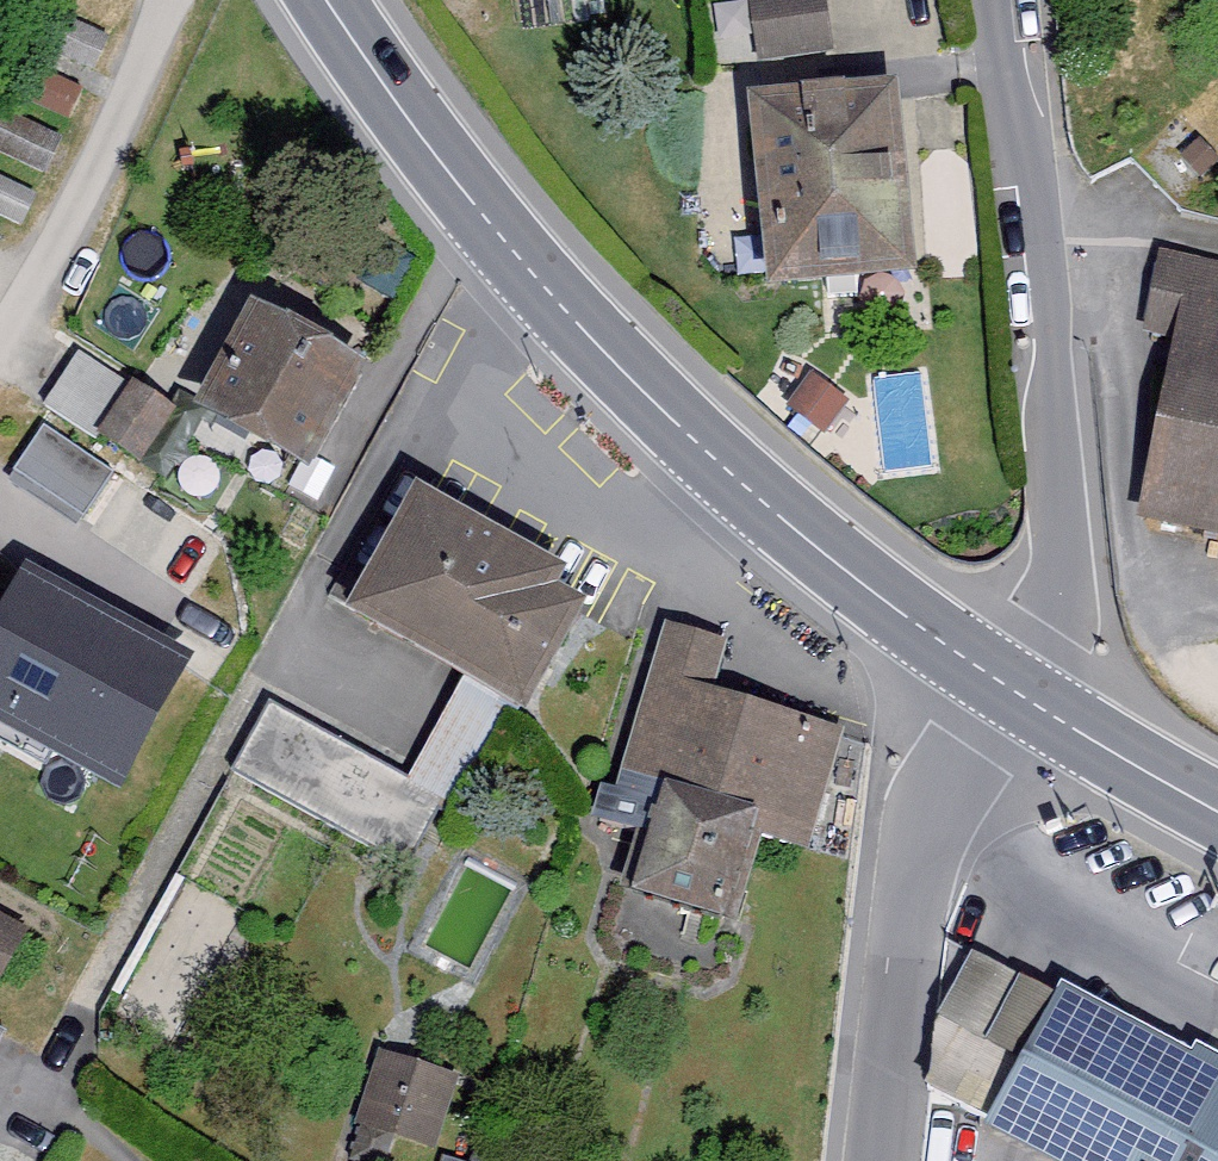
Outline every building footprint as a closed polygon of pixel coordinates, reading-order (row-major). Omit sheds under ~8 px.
[(763,68),(831,59),(823,0),(755,0),(763,68)] [(896,97),(747,112),(766,300),(944,282),(932,168),(904,171),(896,97)] [(1158,259),(1141,347),(1178,354),(1146,524),(1217,538),(1217,271),(1158,259)] [(377,375),(259,314),(202,417),(321,476),(377,375)] [(173,420),(78,356),(39,413),(135,477),(173,420)] [(812,383),(791,415),(833,443),(854,411),(812,383)] [(18,474),(85,514),(113,467),(46,427),(18,474)] [(409,491),(341,606),(522,708),(578,609),(552,594),(564,574),(423,498),(409,491)] [(24,587),(0,627),(0,744),(113,812),(189,687),(24,587)] [(730,650),(665,634),(619,798),(601,795),(594,828),(661,844),(678,796),(770,818),(765,849),(813,860),(847,738),(719,698),(730,650)] [(678,796),(661,844),(644,905),(742,928),(765,849),(770,818),(678,796)] [(1,1004),(32,941),(0,924),(0,1003),(1,1004)] [(985,1151),(1003,1160),(1217,1160),(1217,1067),(1198,1055),(1195,1067),(1064,1000),(1061,1006),(985,1151)] [(377,1060),(354,1140),(424,1160),(427,1160),(451,1081),(377,1060)]
